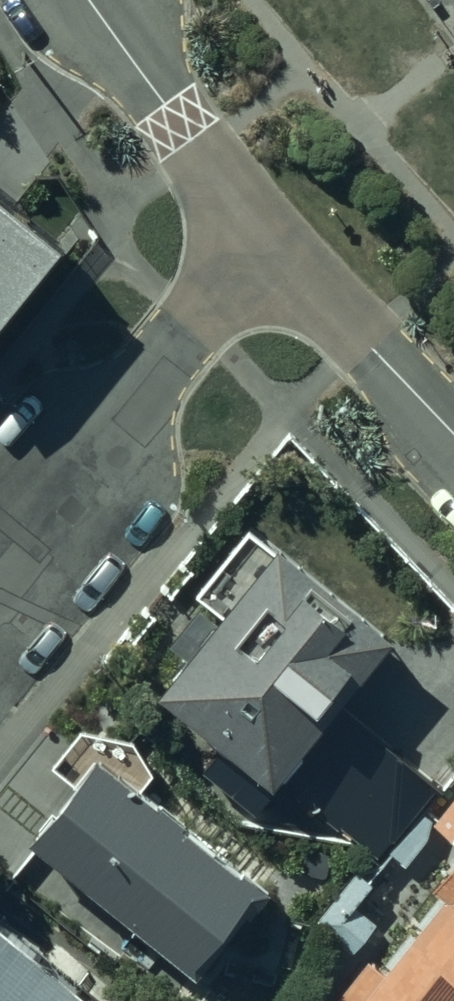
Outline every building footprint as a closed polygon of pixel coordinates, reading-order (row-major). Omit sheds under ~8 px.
[(0,200),(0,327),(63,251),(0,200)] [(262,520),(141,670),(267,770),(387,620),(262,520)] [(254,875),(94,743),(35,814),(196,945),(254,875)] [(432,832),(453,851),(453,806),(432,832)] [(434,882),(448,895),(356,1000),(448,1000),(453,994),(453,859),(434,882)] [(359,906),(377,886),(357,868),(311,919),(347,952),(376,921),(359,906)] [(0,908),(0,1000),(110,1000),(0,908)]
